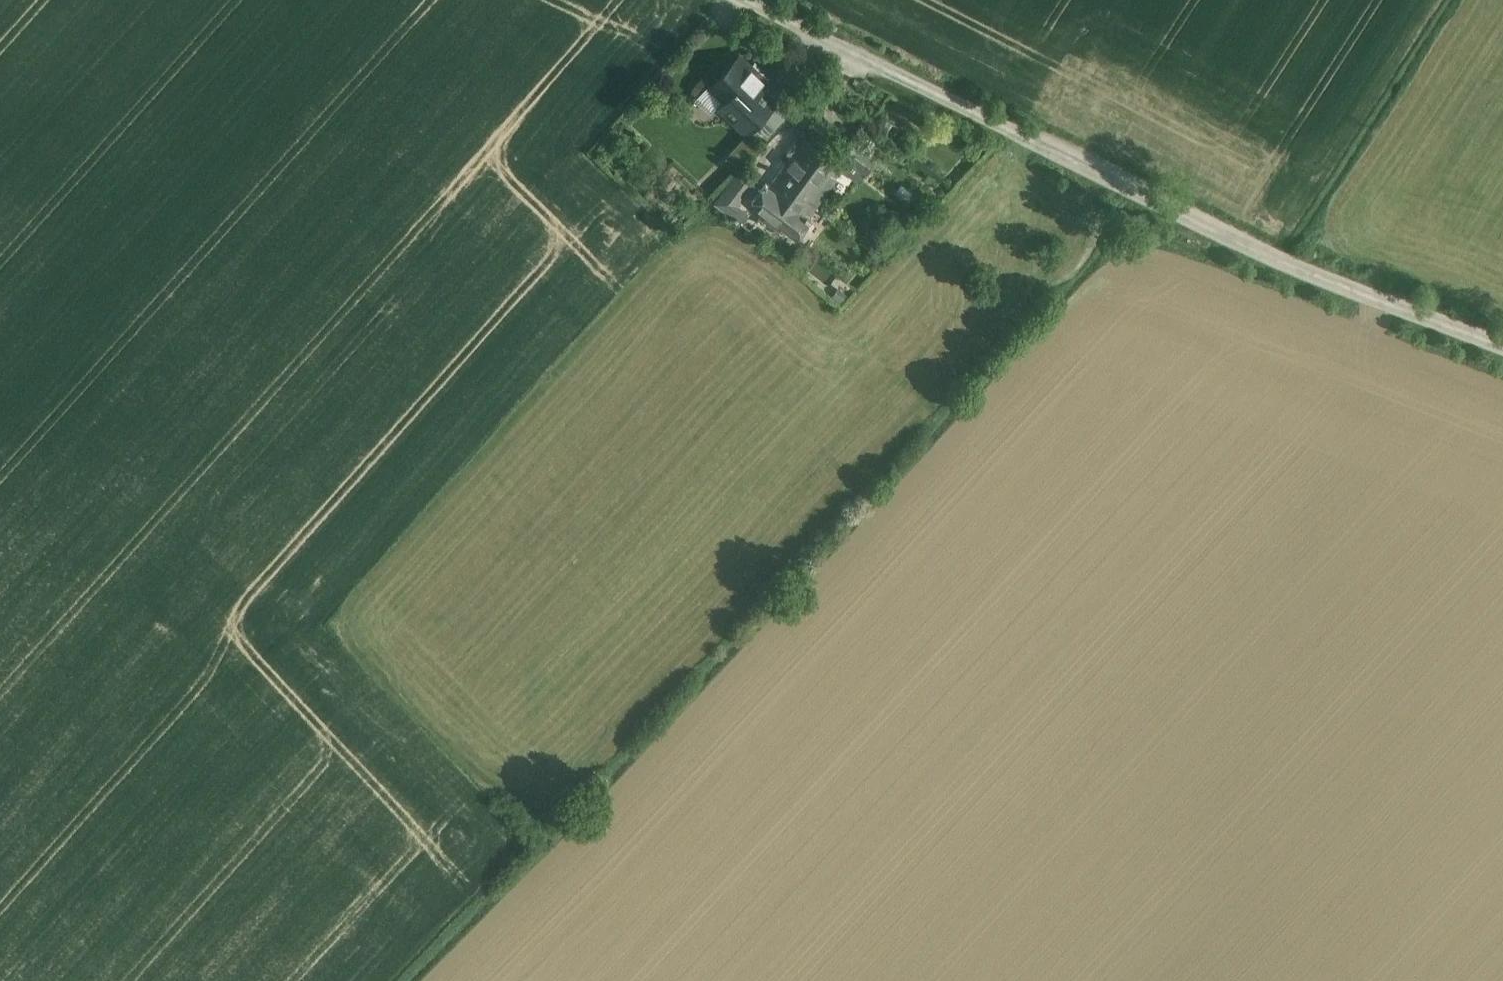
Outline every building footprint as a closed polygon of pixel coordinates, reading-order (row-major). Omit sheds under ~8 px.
[(721,107),(733,119),(762,89),(768,82),(740,56),(712,85),(727,100),(721,107)] [(762,89),(733,119),(748,132),(776,102),(762,89)] [(744,165),(759,148),(743,134),(728,152),(744,165)] [(805,139),(780,172),(791,181),(789,184),(799,192),(798,194),(814,206),(842,167),(805,139)] [(878,158),(857,142),(844,158),(866,174),(878,158)] [(742,170),(716,198),(727,209),(737,197),(753,180),(742,170)] [(765,185),(753,201),(799,236),(813,217),(808,214),(814,206),(798,194),(799,192),(789,184),(791,181),(780,172),(769,187),(765,185)] [(737,197),(727,209),(737,218),(748,207),(737,197)]
